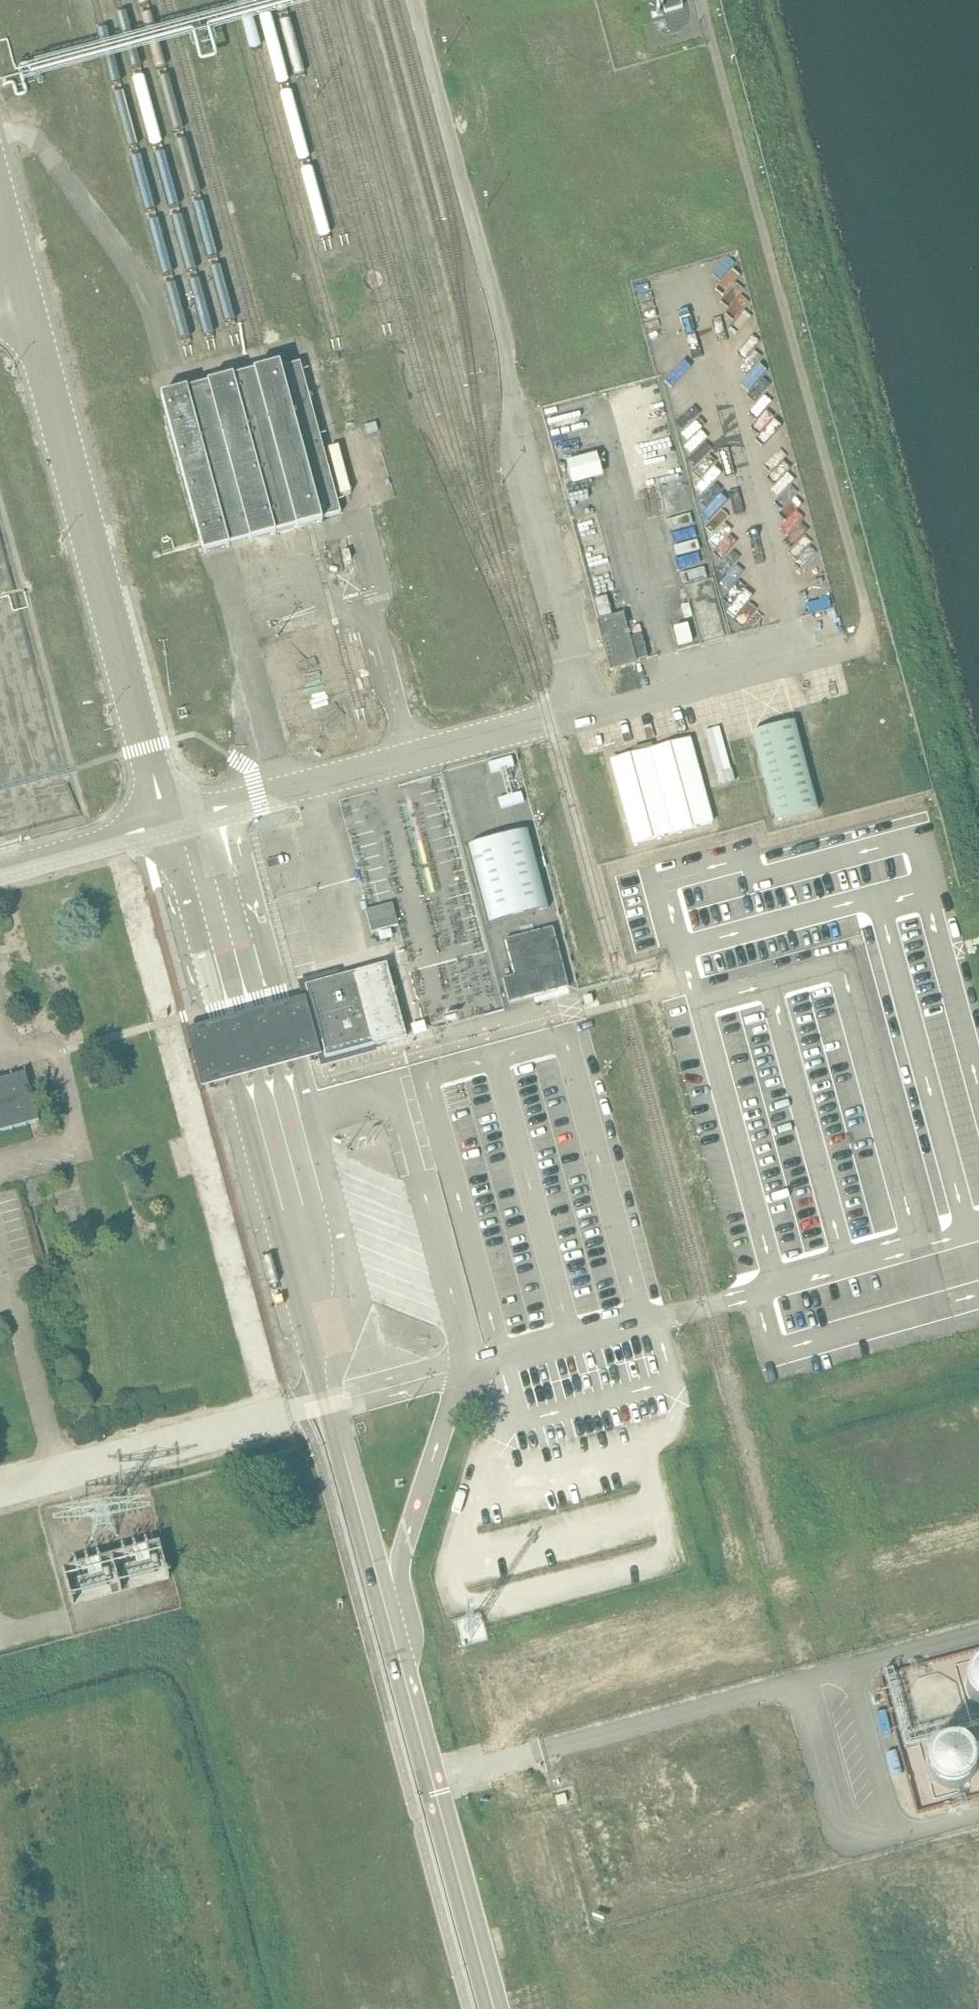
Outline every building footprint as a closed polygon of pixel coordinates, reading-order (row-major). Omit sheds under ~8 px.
[(341,511),(301,363),(282,368),(281,364),(267,368),(162,396),(205,554),(309,525),(324,521),(323,516),(341,511)] [(568,466),(599,460),(595,436),(563,442),(568,466)] [(593,583),(598,601),(610,597),(605,580),(593,583)] [(688,603),(681,605),(684,617),(691,615),(688,603)] [(630,640),(623,615),(596,623),(610,673),(636,666),(636,663),(647,659),(641,637),(630,640)] [(688,624),(674,628),(679,646),(692,642),(688,624)] [(717,710),(703,714),(718,767),(732,764),(717,710)] [(795,721),(753,732),(776,821),(818,810),(795,721)] [(610,760),(633,845),(713,824),(690,739),(610,760)] [(491,756),(513,751),(511,743),(489,748),(491,756)] [(522,778),(498,781),(500,791),(523,788),(522,778)] [(529,830),(469,845),(487,910),(491,924),(550,908),(547,894),(529,830)] [(367,894),(369,917),(399,914),(397,892),(367,894)] [(515,976),(503,979),(510,1003),(569,987),(553,927),(505,940),(515,976)] [(306,986),(300,988),(301,994),(303,1000),(317,1052),(318,1057),(319,1061),(325,1059),(375,1046),(407,1037),(387,964),(355,973),(306,986)] [(301,994),(186,1024),(198,1071),(201,1082),(317,1052),(303,1000),(301,994)] [(39,1121),(25,1072),(0,1079),(0,1132),(39,1121)] [(85,1557),(96,1555),(93,1539),(83,1541),(85,1557)] [(149,1546),(111,1550),(112,1562),(151,1558),(149,1546)] [(976,1667),(971,1673),(968,1681),(968,1690),(971,1697),(976,1704),(978,1706),(978,1665),(976,1667)] [(945,1788),(953,1789),(961,1788),(969,1784),(974,1777),(977,1770),(977,1761),(974,1753),(969,1747),(961,1743),(953,1741),(945,1743),(938,1747),(932,1753),(930,1761),(930,1770),(932,1777),(938,1784),(945,1788)]
